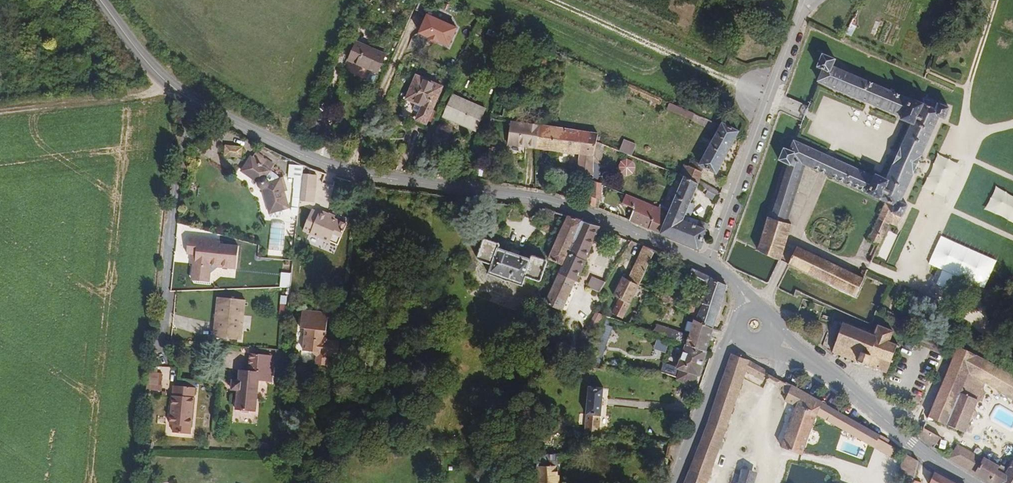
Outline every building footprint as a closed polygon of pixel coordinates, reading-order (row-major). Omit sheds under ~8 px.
[(461,24),(425,11),(417,33),(453,46),(461,24)] [(357,40),(349,57),(378,69),(386,52),(357,40)] [(864,244),(873,248),(884,225),(888,226),(897,206),(894,205),(933,116),(940,119),(943,112),(915,100),(913,105),(828,67),(830,62),(817,56),(813,69),(818,72),(815,81),(898,118),(898,122),(906,127),(885,175),(876,171),(874,174),(835,156),(825,178),(882,203),(864,244)] [(403,95),(412,99),(419,102),(416,109),(414,116),(423,120),(439,84),(413,73),(403,95)] [(655,100),(658,96),(622,80),(620,85),(655,100)] [(454,91),(445,113),(476,127),(486,105),(454,91)] [(419,102),(412,99),(411,103),(410,106),(416,109),(419,102)] [(501,104),(489,101),(487,113),(499,115),(501,104)] [(693,119),(696,111),(670,102),(667,110),(693,119)] [(531,126),(506,122),(502,146),(529,150),(531,126)] [(204,124),(198,136),(211,143),(218,131),(204,124)] [(717,172),(739,130),(725,124),(723,126),(719,124),(699,164),(703,166),(717,172)] [(592,178),(595,142),(595,136),(531,126),(529,150),(577,157),(576,177),(587,178),(592,178)] [(755,250),(777,259),(790,226),(786,224),(807,170),(820,175),(828,153),(795,138),(791,151),(785,148),(782,157),(790,160),(755,250)] [(618,151),(665,169),(669,159),(622,141),(618,151)] [(595,183),(603,145),(595,142),(592,178),(591,182),(595,183)] [(226,147),(224,156),(240,158),(241,149),(226,147)] [(825,178),(835,156),(828,153),(820,175),(825,178)] [(255,155),(252,159),(259,165),(263,160),(255,155)] [(618,165),(626,178),(638,170),(629,157),(618,165)] [(259,165),(252,159),(251,158),(241,171),(256,182),(257,187),(260,190),(263,191),(269,214),(287,209),(283,193),(280,185),(283,184),(281,179),(279,180),(270,173),(272,168),(263,160),(259,165)] [(703,170),(703,166),(699,164),(691,159),(689,163),(703,170)] [(300,166),(289,160),(288,178),(293,179),(299,180),(299,179),(300,174),(300,166)] [(470,173),(472,164),(462,162),(460,170),(470,173)] [(699,181),(700,178),(703,170),(689,163),(686,162),(681,173),(684,174),(699,181)] [(682,217),(698,183),(699,181),(684,174),(669,212),(667,217),(680,222),(682,217)] [(720,196),(720,191),(700,178),(699,181),(698,183),(720,196)] [(299,180),(293,179),(291,209),(297,210),(298,195),(299,180)] [(299,179),(299,180),(298,195),(310,196),(312,180),(299,179)] [(599,203),(602,186),(595,183),(591,182),(590,197),(590,200),(599,203)] [(627,223),(647,231),(649,227),(647,226),(655,206),(625,194),(620,205),(632,210),(627,223)] [(298,195),(297,210),(308,211),(309,209),(310,196),(298,195)] [(647,231),(659,236),(667,217),(669,212),(655,206),(647,226),(649,227),(647,231)] [(309,209),(308,211),(300,230),(329,241),(333,232),(340,236),(346,223),(326,216),(327,212),(318,209),(317,212),(309,209)] [(705,231),(709,221),(695,215),(692,221),(691,225),(705,231)] [(565,217),(563,224),(547,261),(562,267),(580,223),(565,217)] [(700,243),(705,231),(691,225),(692,221),(682,217),(680,222),(667,217),(659,236),(696,251),(700,243)] [(597,229),(580,223),(562,267),(557,277),(573,284),(576,279),(597,229)] [(333,232),(329,241),(337,244),(340,236),(333,232)] [(981,299),(997,258),(941,235),(929,263),(943,269),(938,281),(981,299)] [(223,240),(190,237),(188,254),(196,256),(193,280),(212,283),(214,266),(240,270),(242,246),(223,243),(223,240)] [(538,283),(546,262),(531,257),(530,261),(496,249),(497,244),(482,239),(475,260),(490,265),(487,274),(521,287),(524,278),(538,283)] [(656,249),(642,244),(624,280),(620,278),(611,296),(615,298),(607,314),(620,319),(635,286),(656,249)] [(857,298),(866,274),(856,269),(853,275),(797,244),(788,266),(790,266),(857,298)] [(691,321),(713,327),(729,286),(692,267),(686,281),(703,289),(697,303),(687,299),(685,304),(677,301),(674,308),(693,316),(691,321)] [(573,284),(557,277),(544,304),(560,312),(573,284)] [(591,277),(587,286),(600,292),(604,284),(591,277)] [(663,287),(657,298),(668,303),(673,293),(663,287)] [(216,296),(212,336),(239,339),(244,300),(216,296)] [(308,330),(306,350),(316,351),(321,356),(320,366),(332,367),(333,356),(341,357),(342,343),(332,342),(328,337),(330,314),(302,311),(300,329),(308,330)] [(596,312),(591,323),(602,328),(607,317),(596,312)] [(650,334),(683,344),(706,350),(713,327),(691,321),(689,320),(685,333),(681,332),(681,333),(652,325),(650,334)] [(843,320),(832,348),(886,370),(898,342),(891,339),(894,331),(875,323),(871,331),(843,320)] [(677,367),(674,380),(694,385),(697,374),(700,375),(706,350),(683,344),(677,367)] [(959,345),(946,375),(928,420),(963,434),(977,401),(960,394),(968,375),(983,385),(1012,405),(1012,382),(1009,380),(971,362),(975,351),(959,345)] [(240,371),(239,375),(272,379),(274,357),(250,354),(249,371),(240,371)] [(684,482),(706,482),(744,376),(745,373),(763,381),(766,375),(767,372),(748,362),(749,360),(728,354),(684,482)] [(148,390),(161,390),(162,371),(149,371),(148,390)] [(272,379),(239,375),(239,382),(233,382),(232,391),(238,392),(237,411),(256,412),(259,382),(272,382),(272,379)] [(960,394),(977,401),(983,385),(968,375),(960,394)] [(815,418),(842,433),(848,415),(785,382),(784,384),(786,385),(783,390),(785,391),(784,393),(787,395),(785,401),(796,407),(782,441),(804,454),(815,418)] [(195,389),(193,388),(176,386),(174,386),(173,396),(175,396),(173,415),(170,415),(170,425),(174,425),(173,433),(191,434),(195,389)] [(588,387),(584,435),(598,436),(600,417),(602,417),(605,389),(588,387)] [(688,395),(695,397),(696,391),(690,389),(688,395)] [(848,415),(842,433),(890,461),(895,450),(886,445),(877,440),(878,436),(848,415)] [(940,437),(924,428),(920,439),(933,448),(940,437)] [(877,440),(886,445),(888,441),(878,436),(877,440)] [(951,444),(945,440),(942,445),(948,449),(951,444)] [(946,460),(972,475),(979,457),(956,445),(946,460)] [(917,462),(903,453),(897,476),(911,481),(917,462)] [(536,459),(535,458),(534,476),(557,475),(556,457),(536,459)] [(1003,477),(995,472),(998,468),(983,460),(974,476),(986,482),(1012,482),(1012,461),(1003,477)] [(739,482),(754,482),(756,471),(743,467),(739,482)] [(954,482),(935,472),(931,482),(954,482)]
